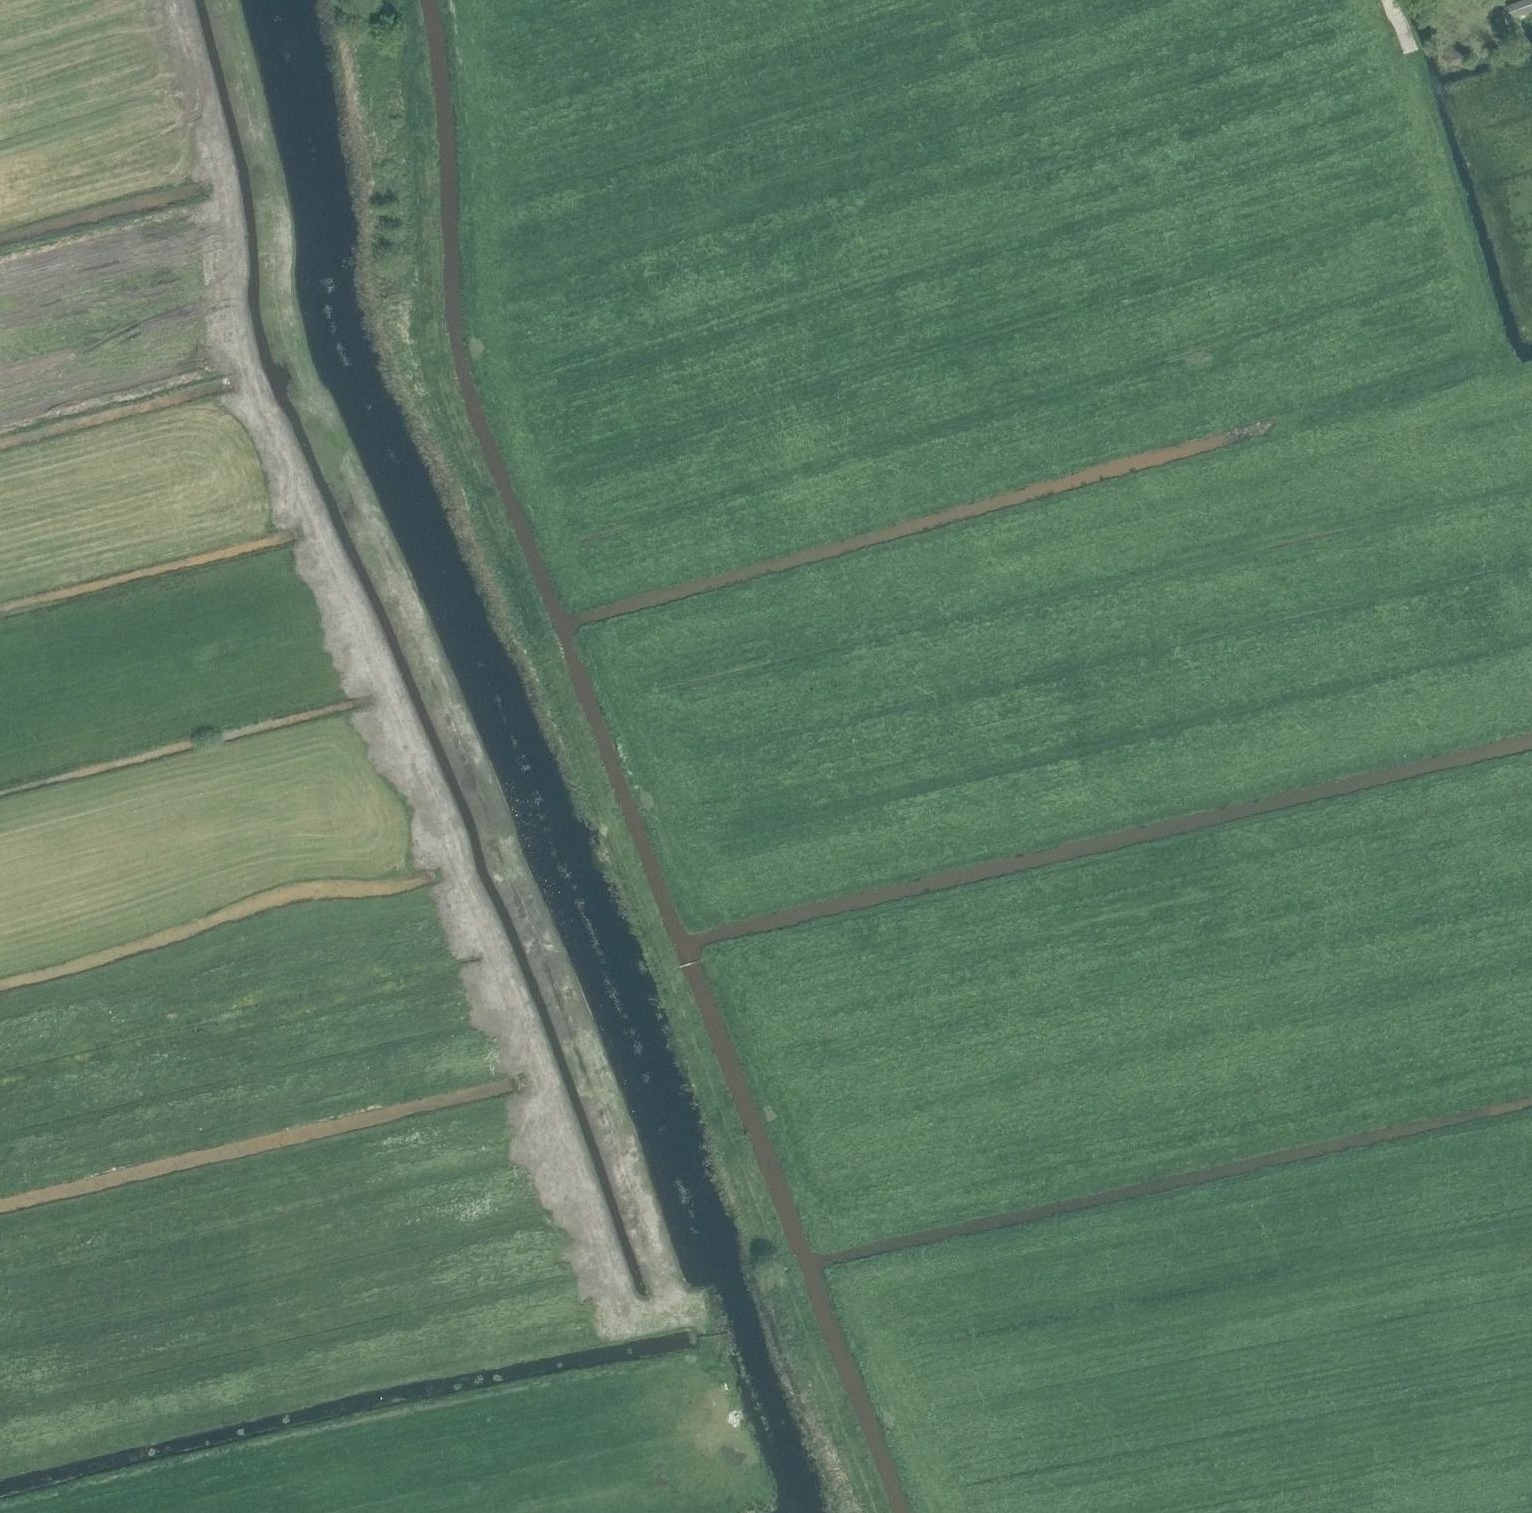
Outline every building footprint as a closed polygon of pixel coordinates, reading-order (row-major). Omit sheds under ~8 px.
[(1508,6),(1512,19),(1531,12),(1531,0),(1525,0),(1508,6)]
